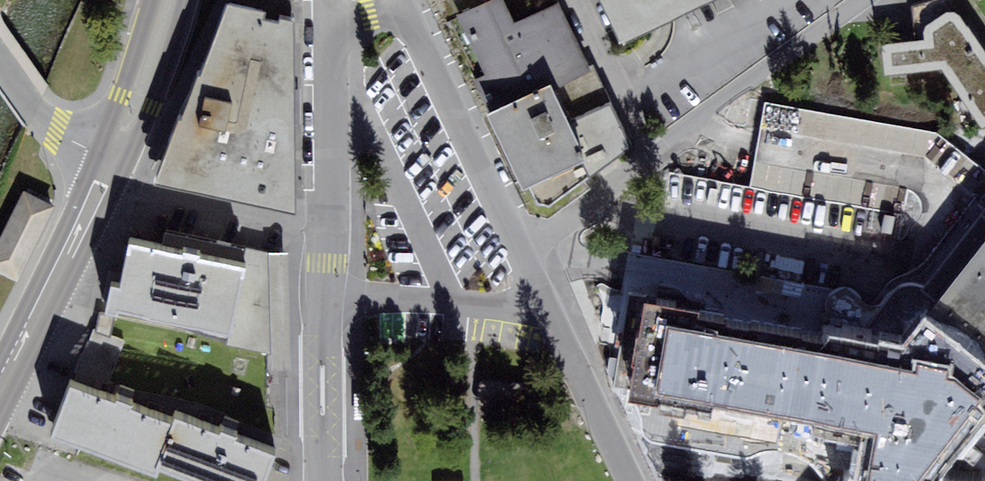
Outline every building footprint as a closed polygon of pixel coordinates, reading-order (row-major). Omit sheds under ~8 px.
[(248,0),(225,0),(195,74),(152,175),(295,205),(293,13),(280,9),(278,14),(262,10),(264,3),(248,0)] [(502,107),(591,66),(560,0),(558,0),(516,19),(507,0),(479,0),(457,10),(468,35),(502,107)] [(617,37),(693,0),(599,0),(617,37)] [(913,40),(881,42),(883,74),(945,71),(963,99),(981,126),(984,124),(984,40),(972,21),(957,31),(956,1),(912,2),(913,40)] [(497,112),(526,176),(580,151),(551,87),(497,112)] [(0,240),(0,271),(13,278),(48,208),(22,195),(0,240)] [(784,419),(833,427),(913,440),(917,418),(921,398),(922,398),(924,385),(926,385),(926,380),(970,415),(978,405),(984,411),(984,235),(896,348),(855,342),(854,353),(817,346),(815,356),(709,338),(712,316),(666,308),(667,301),(639,297),(623,395),(651,399),(651,396),(653,397),(648,430),(778,452),(784,419)] [(243,267),(124,242),(109,310),(228,336),(238,290),(243,267)] [(89,375),(104,375),(103,359),(120,358),(119,334),(87,337),(89,375)] [(277,446),(176,407),(173,416),(75,378),(55,428),(159,468),(162,461),(213,480),(264,480),(277,446)] [(977,467),(917,418),(913,440),(833,427),(826,480),(975,480),(977,467)]
